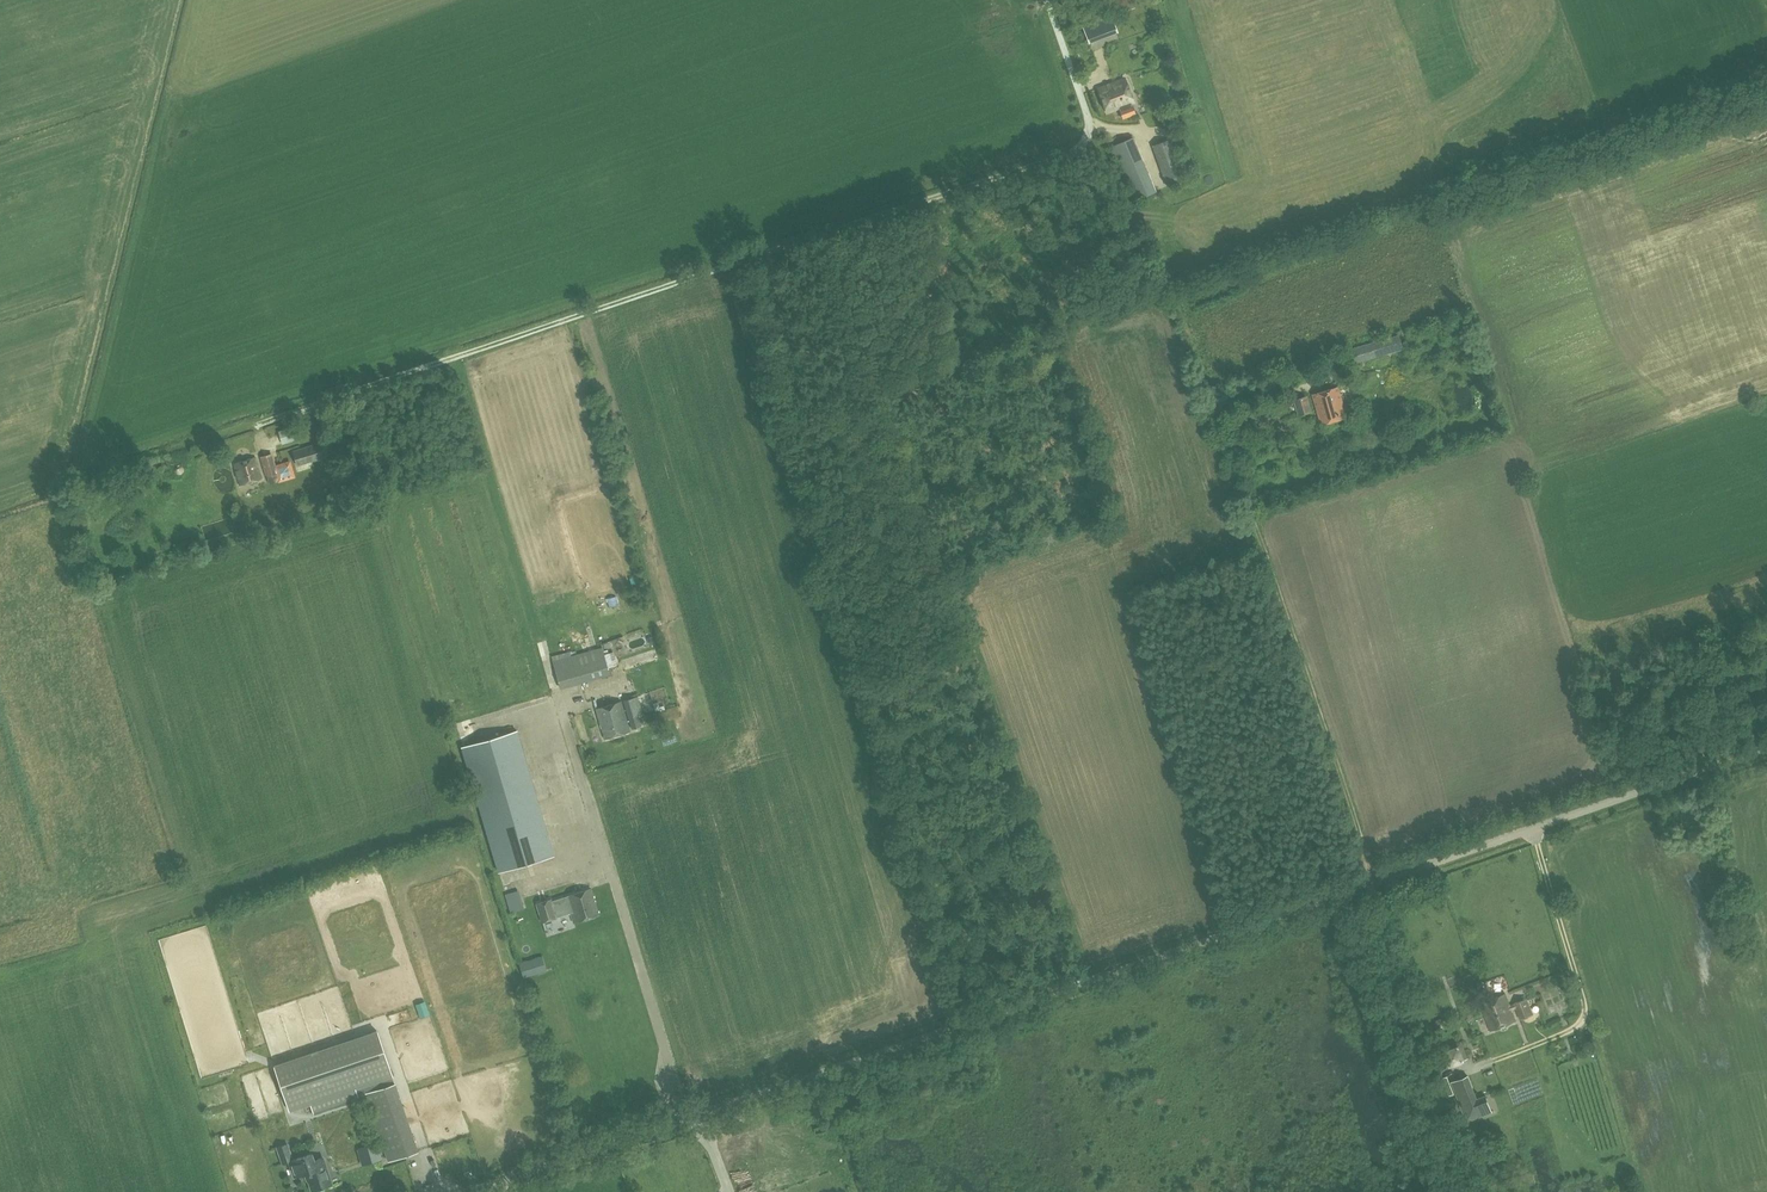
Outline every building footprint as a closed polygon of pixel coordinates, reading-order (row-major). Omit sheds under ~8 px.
[(1082,25),(1089,42),(1117,32),(1111,15),(1082,25)] [(1102,87),(1110,111),(1123,106),(1124,110),(1136,105),(1125,78),(1102,87)] [(1125,112),(1130,123),(1142,117),(1137,106),(1125,112)] [(1153,194),(1160,192),(1139,137),(1118,145),(1141,204),(1155,198),(1153,194)] [(1153,145),(1168,186),(1184,180),(1169,139),(1153,145)] [(1346,350),(1350,364),(1404,350),(1399,335),(1346,350)] [(1321,358),(1325,373),(1343,367),(1339,352),(1321,358)] [(1277,371),(1282,385),(1288,383),(1284,369),(1277,371)] [(1313,394),(1322,424),(1347,416),(1338,386),(1313,394)] [(1294,399),(1298,414),(1312,410),(1308,395),(1294,399)] [(281,431),(284,443),(296,439),(293,427),(281,431)] [(327,442),(292,453),(297,468),(332,457),(327,442)] [(271,454),(259,457),(265,478),(277,474),(271,454)] [(257,456),(234,463),(240,485),(263,479),(257,456)] [(290,462),(277,465),(276,466),(280,481),(294,476),(290,462)] [(553,660),(561,688),(610,674),(602,647),(553,660)] [(638,696),(623,700),(628,717),(638,714),(643,713),(640,704),(639,700),(638,696)] [(596,708),(604,738),(630,731),(621,701),(596,708)] [(462,746),(498,872),(555,855),(518,729),(462,746)] [(568,895),(554,900),(552,900),(551,898),(536,903),(542,922),(571,913),(574,922),(599,914),(591,888),(568,895)] [(504,895),(509,913),(525,908),(520,890),(504,895)] [(519,962),(524,977),(547,970),(542,955),(519,962)] [(1478,1019),(1484,1033),(1516,1020),(1506,994),(1481,1003),(1486,1016),(1478,1019)] [(1515,1003),(1521,1019),(1533,1014),(1527,999),(1515,1003)] [(363,1085),(387,1160),(418,1152),(393,1083),(391,1076),(376,1030),(274,1065),(289,1110),(310,1103),(313,1113),(358,1097),(355,1088),(363,1085)] [(1440,1050),(1446,1066),(1467,1058),(1461,1042),(1440,1050)] [(1454,1093),(1447,1075),(1442,1077),(1448,1095),(1454,1093)] [(1467,1120),(1492,1111),(1486,1095),(1477,1099),(1468,1075),(1452,1081),(1467,1120)] [(425,1125),(419,1127),(424,1145),(431,1143),(425,1125)] [(366,1164),(386,1159),(381,1142),(361,1148),(366,1164)] [(287,1144),(277,1147),(283,1163),(290,1161),(295,1176),(305,1172),(305,1175),(307,1174),(312,1189),(331,1183),(323,1157),(314,1160),(311,1153),(293,1159),(287,1144)] [(1494,1188),(1496,1191),(1508,1191),(1503,1183),(1494,1188)]
